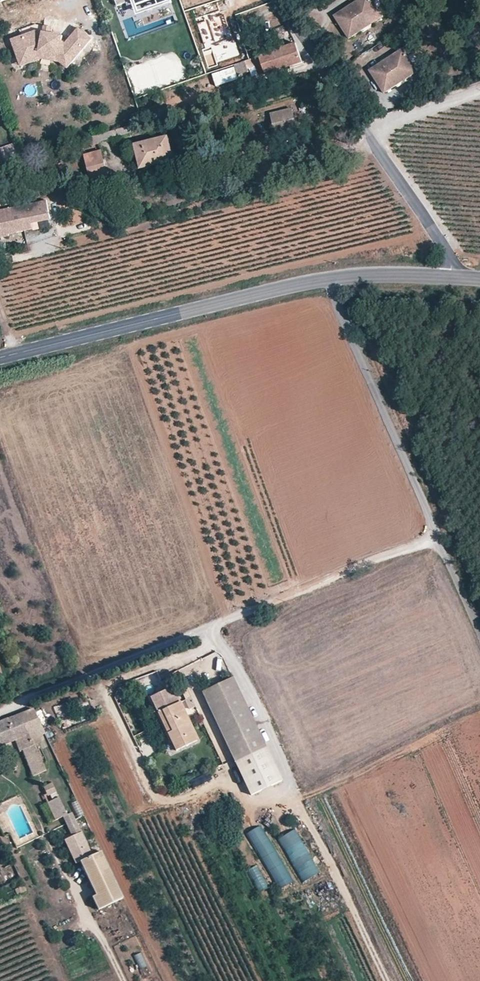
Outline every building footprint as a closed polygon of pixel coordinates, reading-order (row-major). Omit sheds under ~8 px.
[(168,0),(161,0),(158,1),(157,0),(149,0),(137,4),(141,19),(171,8),(168,0)] [(332,17),(346,37),(365,25),(361,19),(375,9),(369,0),(357,0),(332,17)] [(375,9),(361,19),(365,25),(379,15),(375,9)] [(59,56),(60,57),(70,66),(84,49),(92,40),(79,29),(66,45),(62,41),(63,37),(52,34),(44,32),(38,31),(12,40),(19,59),(40,52),(59,56)] [(296,45),(283,50),(289,69),(302,64),(296,45)] [(401,49),(368,71),(381,92),(400,79),(396,73),(410,63),(401,49)] [(283,50),(271,54),(276,72),(289,69),(283,50)] [(43,59),(50,60),(60,63),(67,69),(70,66),(60,57),(59,56),(40,52),(19,59),(21,66),(43,59)] [(271,54),(259,57),(266,76),(276,72),(271,54)] [(259,57),(237,66),(223,71),(226,80),(222,84),(226,95),(245,89),(242,75),(250,73),(252,79),(266,76),(259,57)] [(410,63),(396,73),(400,79),(415,70),(410,63)] [(261,121),(272,118),(271,115),(270,108),(259,110),(261,121)] [(271,115),(272,118),(273,123),(276,135),(297,131),(292,109),(271,115)] [(270,136),(276,135),(273,123),(264,125),(266,129),(268,129),(270,136)] [(167,138),(137,145),(142,167),(172,160),(167,138)] [(4,156),(16,150),(13,142),(0,147),(4,156)] [(101,151),(84,156),(91,182),(109,178),(101,151)] [(51,219),(47,200),(19,207),(26,231),(34,229),(32,223),(51,219)] [(19,207),(0,212),(0,239),(10,237),(10,235),(8,229),(16,228),(17,233),(26,231),(19,207)] [(233,678),(201,693),(251,797),(283,782),(233,678)] [(173,687),(166,690),(174,705),(180,702),(173,687)] [(151,697),(159,712),(163,710),(174,705),(166,690),(151,697)] [(54,705),(61,727),(72,724),(65,702),(54,705)] [(198,738),(180,702),(174,705),(163,710),(171,726),(167,728),(177,749),(198,738)] [(19,715),(0,722),(0,747),(15,740),(19,750),(32,746),(31,739),(48,732),(36,708),(19,715)] [(163,710),(159,712),(167,728),(171,726),(163,710)] [(46,774),(32,746),(19,750),(32,781),(46,774)] [(42,788),(47,797),(44,798),(54,820),(63,816),(64,815),(50,785),(42,788)] [(64,815),(63,816),(68,826),(76,823),(71,812),(64,815)] [(80,832),(76,823),(68,826),(72,836),(80,832)] [(247,832),(277,890),(292,882),(262,825),(247,832)] [(295,829),(279,838),(302,882),(319,873),(295,829)] [(91,856),(80,832),(72,836),(65,839),(76,863),(80,861),(95,895),(92,897),(97,909),(123,898),(102,851),(91,856)] [(16,872),(9,856),(2,860),(9,875),(16,872)] [(258,892),(268,887),(258,865),(247,870),(258,892)] [(5,895),(7,901),(26,892),(23,886),(5,895)] [(135,954),(138,968),(145,966),(141,952),(135,954)]
